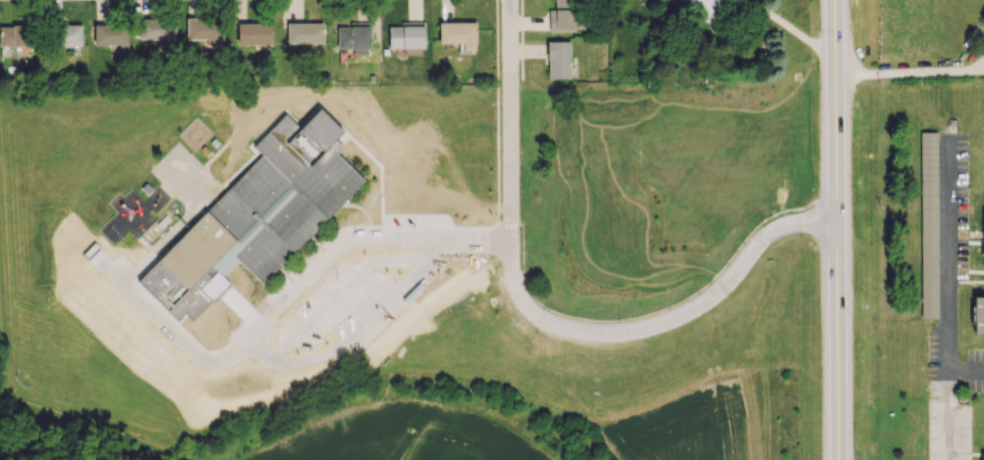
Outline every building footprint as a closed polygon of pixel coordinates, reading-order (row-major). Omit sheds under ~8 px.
[(585,30),(584,10),(575,10),(575,0),(555,0),(555,9),(548,9),(548,31),(585,30)] [(699,23),(719,13),(713,0),(687,0),(699,23)] [(186,18),(185,39),(205,40),(205,45),(221,45),(221,18),(186,18)] [(438,22),(438,43),(462,43),(462,51),(475,51),(474,22),(438,22)] [(236,44),(271,44),(271,23),(237,23),(236,44)] [(286,23),(286,43),(323,42),(322,23),(286,23)] [(82,46),(81,24),(56,24),(57,47),(82,46)] [(93,44),(126,45),(126,25),(93,24),(93,44)] [(31,46),(32,26),(0,25),(0,45),(31,46)] [(369,26),(337,26),(336,48),(352,48),(352,54),(369,54),(369,26)] [(388,48),(423,48),(423,26),(387,26),(388,48)] [(570,78),(569,41),(546,41),(547,78),(570,78)] [(919,131),(936,131),(937,318),(920,318),(919,131)] [(157,261),(262,153),(291,182),(315,157),(322,164),(335,150),(366,181),(264,285),(240,263),(224,279),(220,276),(213,283),(205,275),(189,292),(157,261)] [(971,296),(983,296),(983,336),(972,336),(971,296)]
